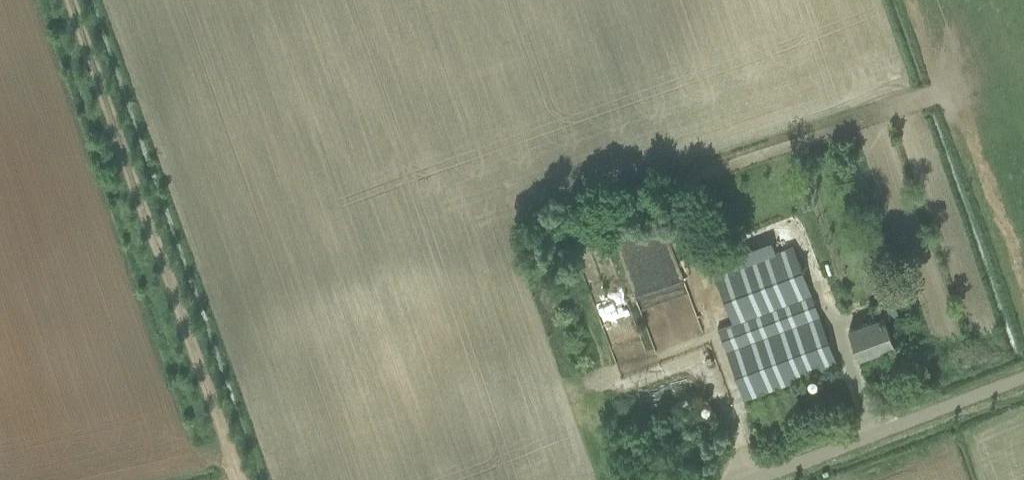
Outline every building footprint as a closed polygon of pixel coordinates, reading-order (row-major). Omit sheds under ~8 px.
[(717,278),(734,323),(720,327),(737,379),(744,398),(835,363),(828,345),(820,319),(811,296),(793,249),(717,278)] [(875,320),(849,330),(858,355),(892,342),(883,317),(890,314),(885,301),(870,306),(875,320)]
